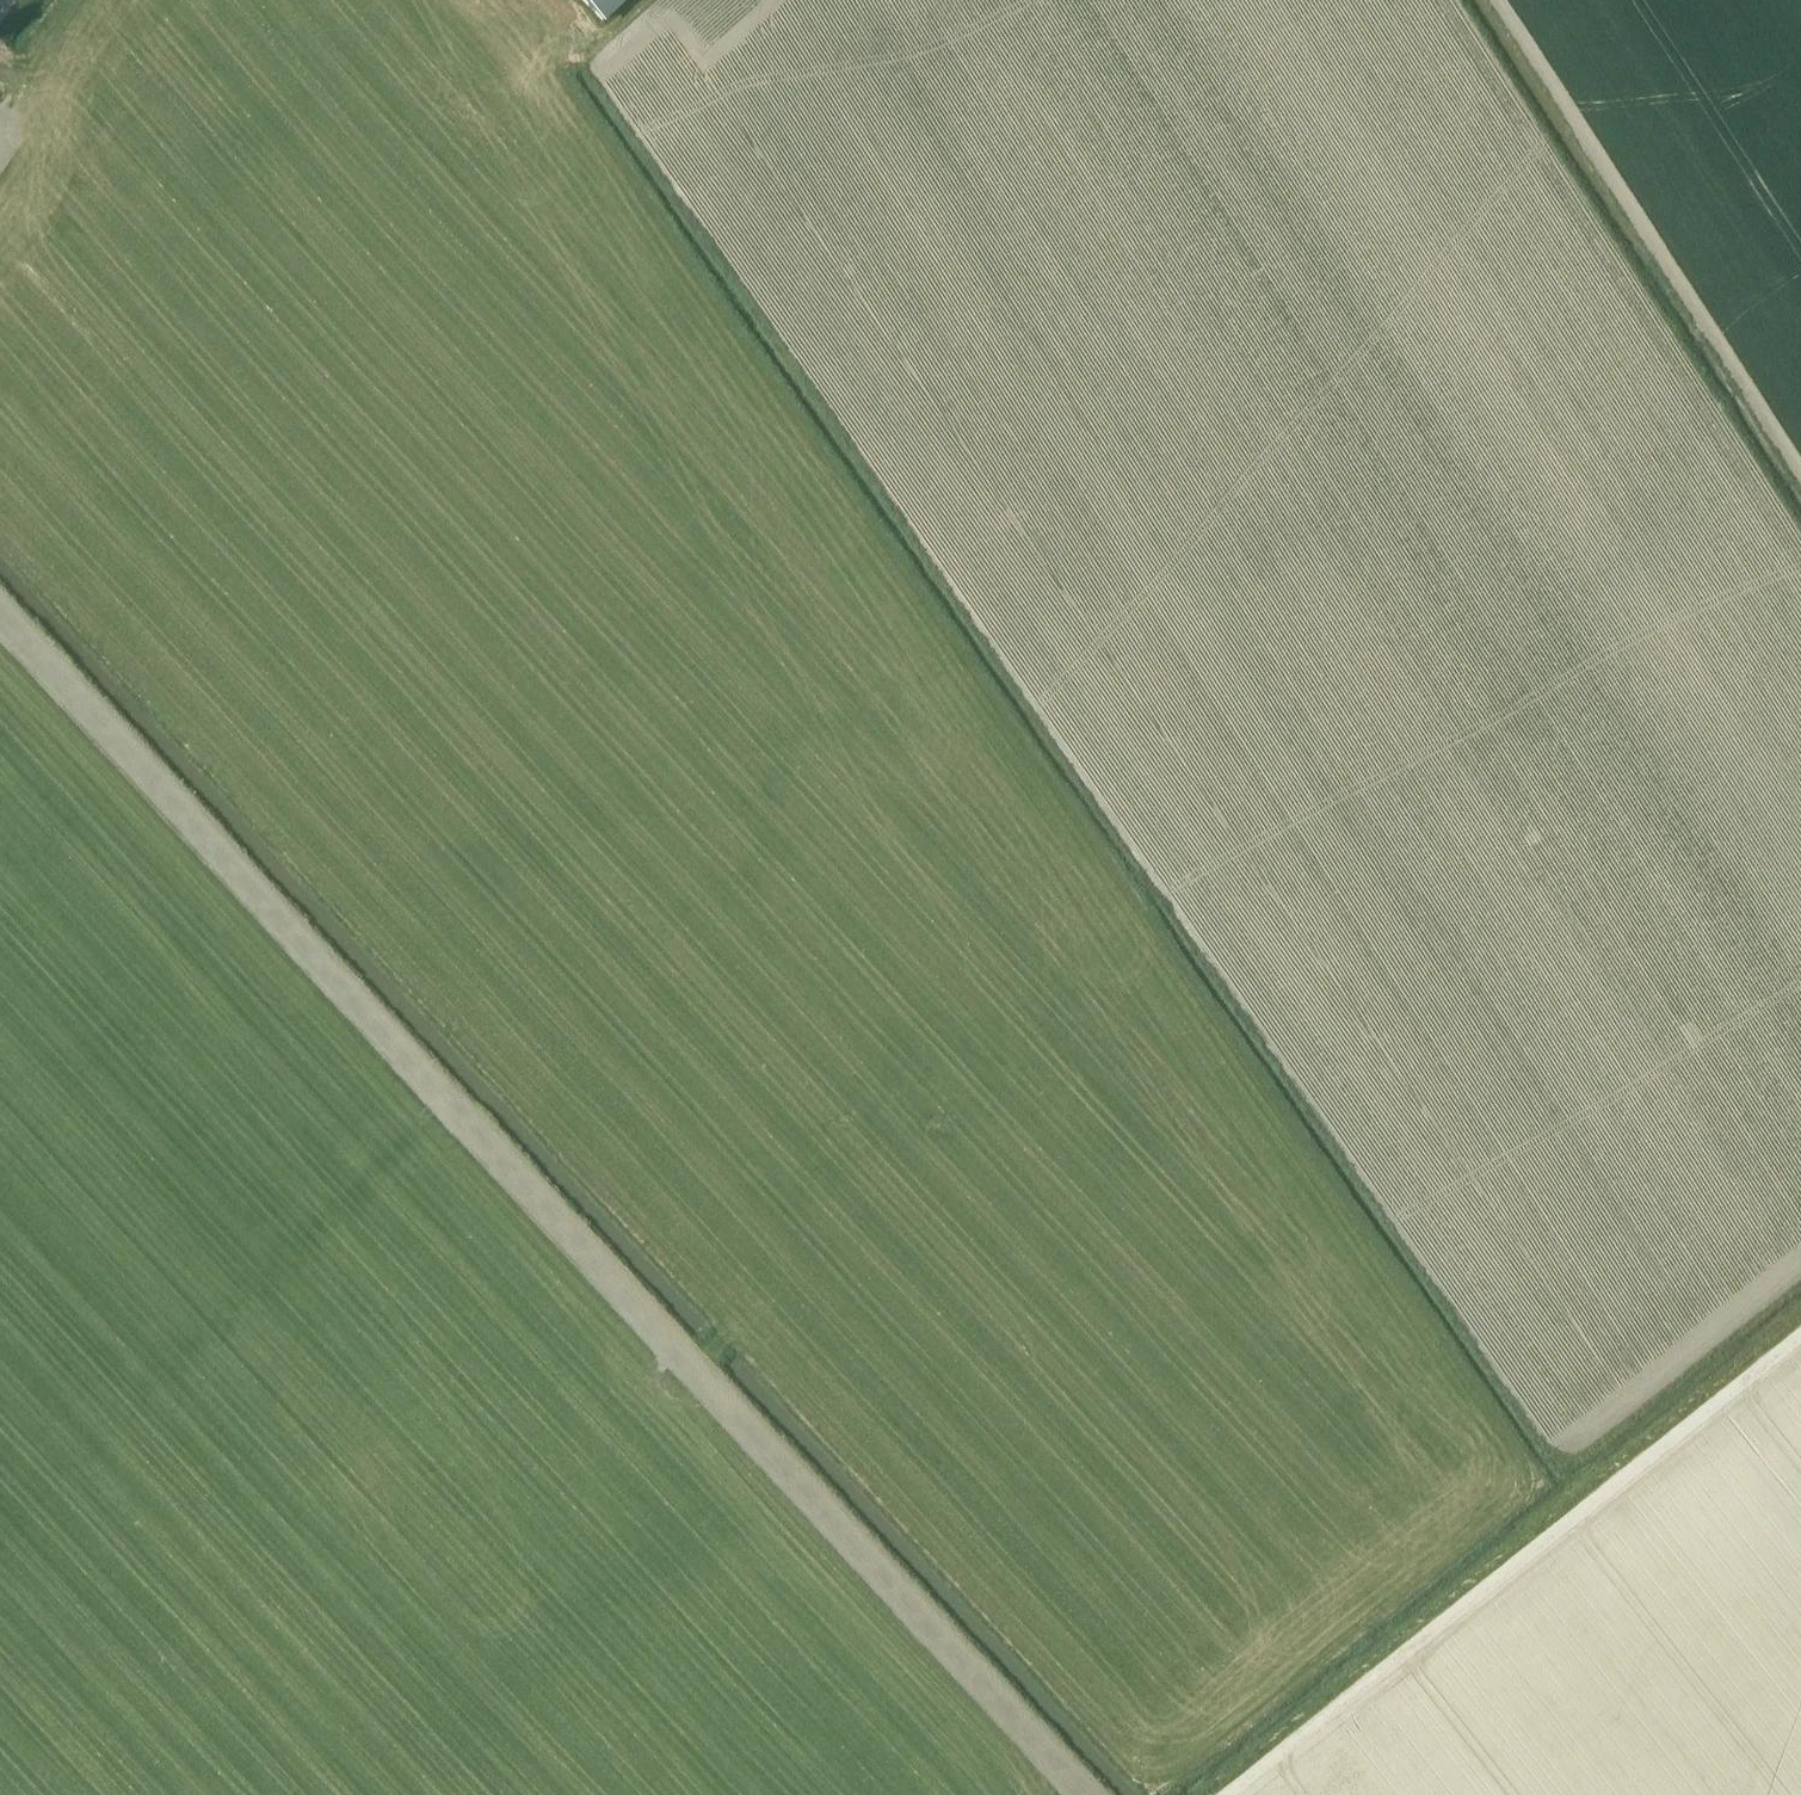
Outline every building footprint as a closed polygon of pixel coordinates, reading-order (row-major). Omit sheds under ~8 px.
[(602,22),(624,0),(581,0),(602,22)]
